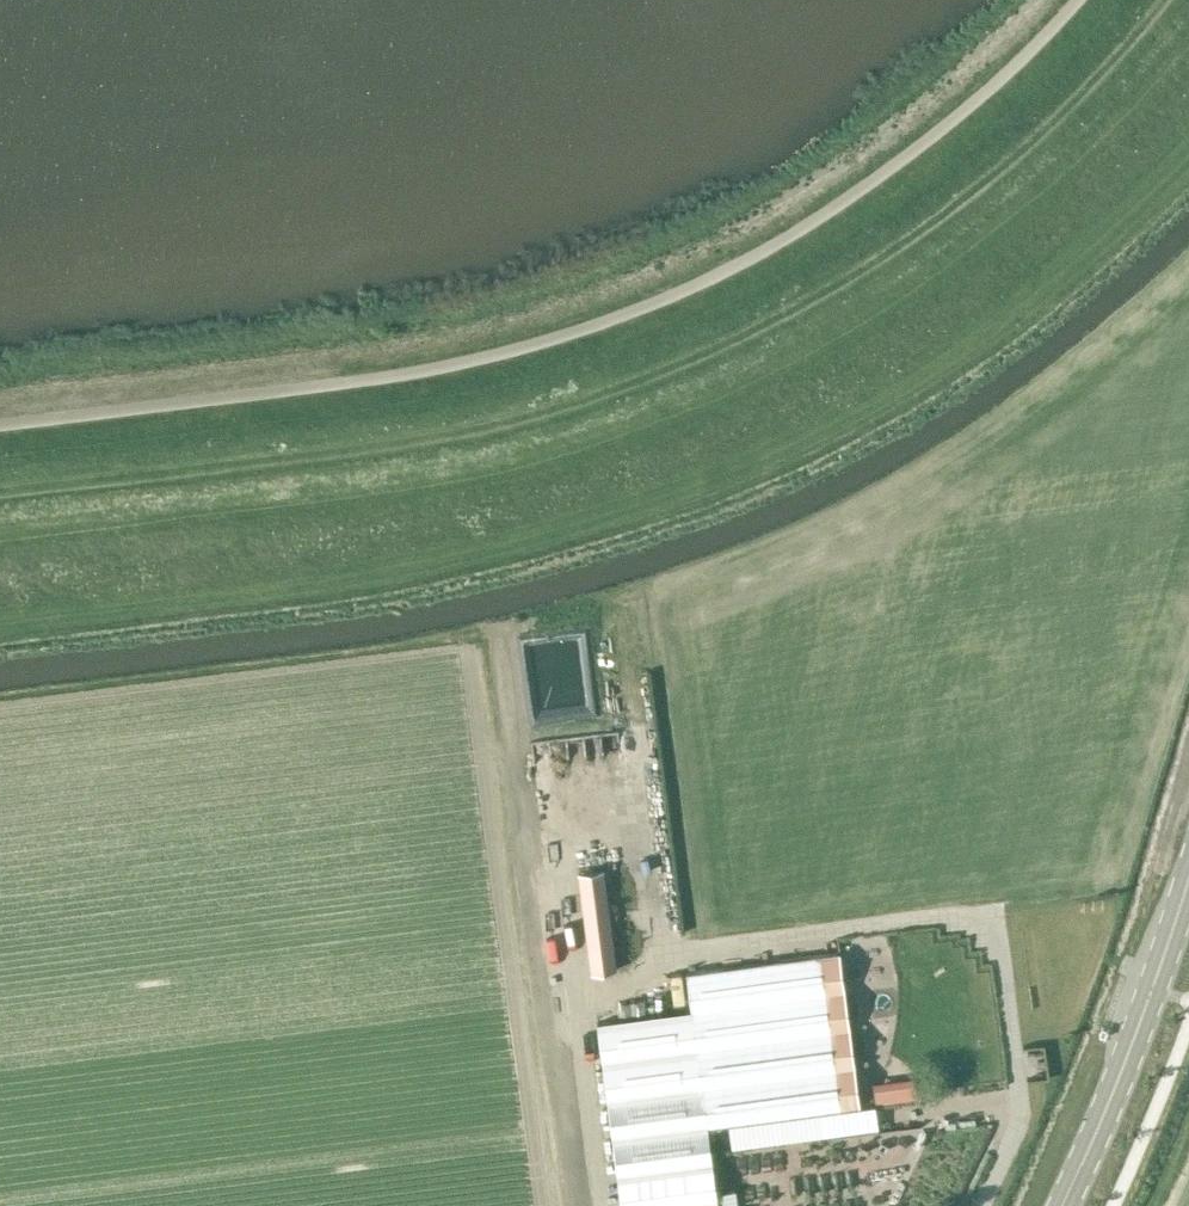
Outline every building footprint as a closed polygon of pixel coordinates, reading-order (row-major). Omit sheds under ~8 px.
[(578,872),(591,972),(616,969),(603,869),(578,872)] [(597,1022),(621,1205),(718,1205),(707,1125),(859,1104),(839,951),(685,972),(690,1009),(597,1022)]
